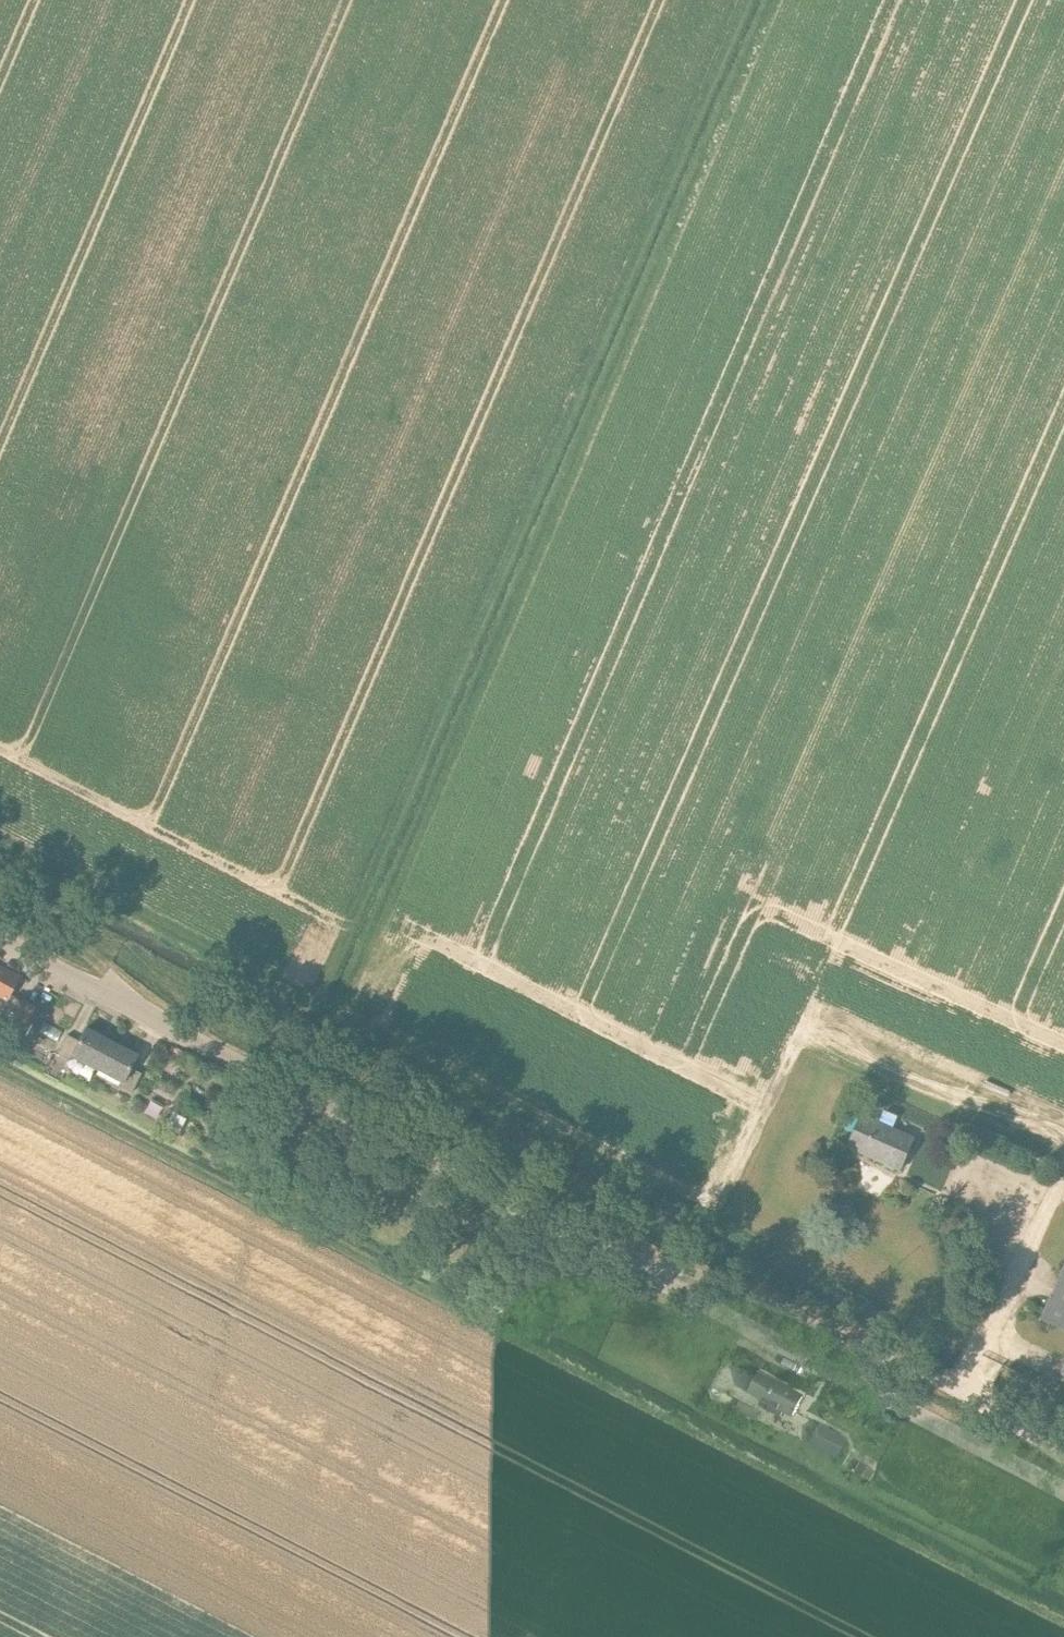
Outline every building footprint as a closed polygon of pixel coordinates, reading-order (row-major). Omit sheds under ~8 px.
[(7,997),(18,977),(0,967),(0,1000),(3,1002),(7,997)] [(20,1001),(6,1027),(20,1036),(28,1023),(35,1009),(20,1001)] [(28,1023),(20,1036),(32,1042),(33,1039),(46,1016),(35,1009),(28,1023)] [(66,1036),(56,1055),(69,1062),(71,1057),(96,1070),(110,1042),(85,1029),(78,1042),(66,1036)] [(110,1042),(96,1070),(120,1083),(118,1087),(130,1093),(140,1074),(129,1068),(136,1056),(110,1042)] [(915,1138),(893,1128),(898,1116),(885,1110),(880,1122),(863,1114),(849,1146),(900,1169),(915,1138)] [(1041,1319),(1063,1329),(1063,1267),(1041,1319)] [(727,1357),(721,1368),(726,1370),(731,1360),(727,1357)] [(760,1373),(749,1392),(771,1404),(768,1411),(781,1418),(785,1412),(794,1417),(804,1397),(760,1373)] [(747,1406),(742,1415),(755,1422),(760,1413),(747,1406)] [(823,1427),(813,1446),(837,1459),(847,1440),(823,1427)] [(860,1463),(855,1473),(871,1481),(876,1471),(860,1463)]
